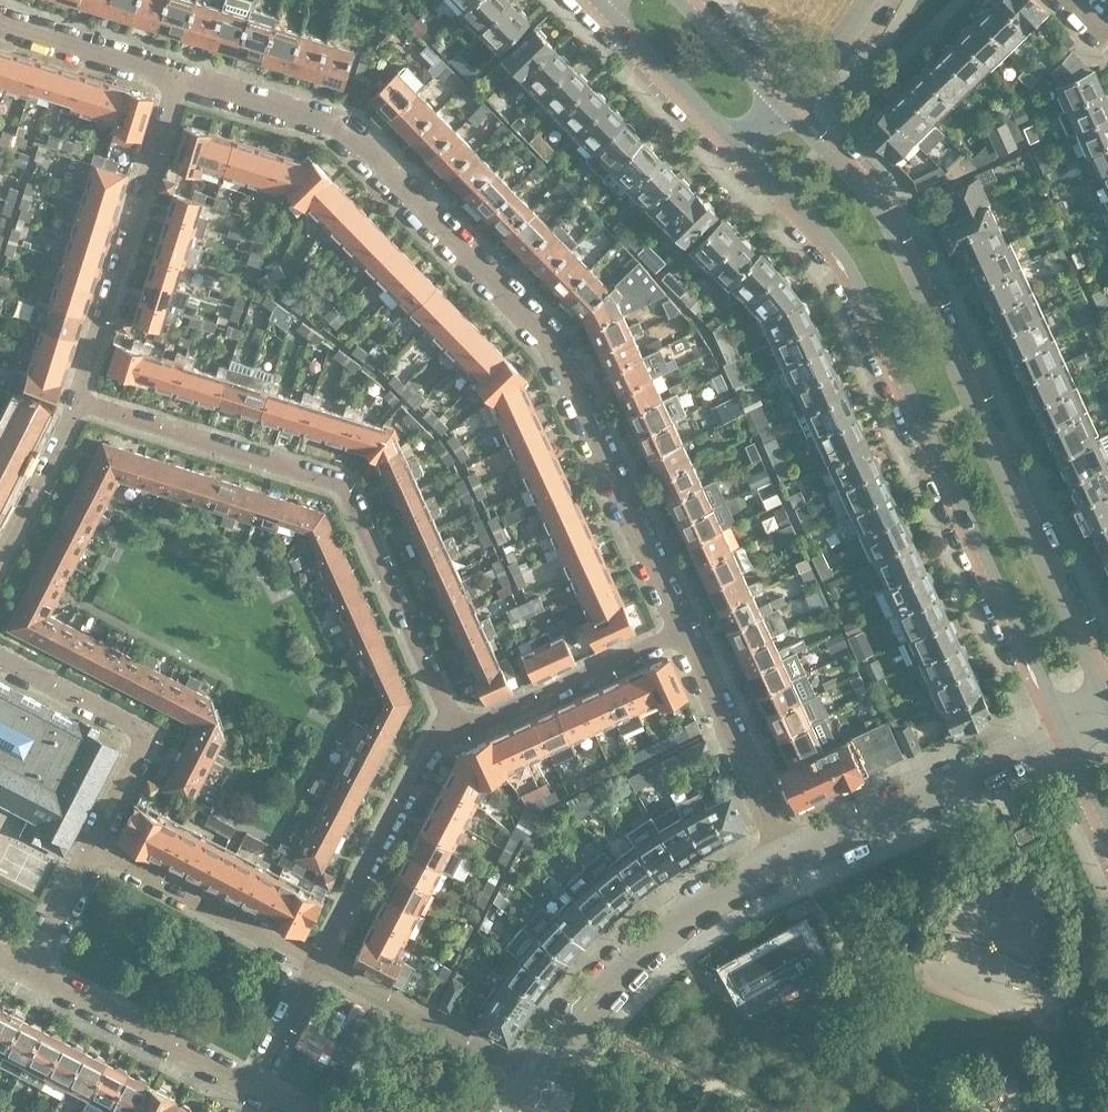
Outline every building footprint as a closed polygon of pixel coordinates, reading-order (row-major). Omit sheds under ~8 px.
[(79,3),(104,11),(107,0),(80,0),(79,3)] [(104,11),(105,12),(111,13),(131,19),(136,0),(107,0),(104,11)] [(131,19),(157,28),(166,0),(136,0),(131,19)] [(157,28),(183,36),(194,0),(166,0),(157,28)] [(183,36),(210,44),(221,8),(195,0),(194,0),(183,36)] [(337,6),(345,9),(348,0),(339,0),(337,6)] [(464,9),(474,0),(456,0),(464,9)] [(464,9),(461,12),(480,31),(510,2),(508,0),(474,0),(464,9)] [(977,18),(1009,51),(1028,32),(996,0),(995,0),(988,7),(984,6),(979,11),(980,15),(977,18)] [(1028,32),(1049,13),(1047,11),(1048,11),(1037,0),(996,0),(1028,32)] [(510,2),(480,31),(466,44),(473,51),(486,38),(496,47),(498,46),(501,49),(528,21),(526,18),(527,14),(522,9),(516,9),(510,2)] [(221,8),(210,44),(236,52),(247,16),(221,8)] [(410,9),(401,17),(410,26),(419,17),(410,9)] [(249,10),(247,16),(236,52),(263,60),(266,47),(273,24),(275,18),(249,10)] [(105,12),(102,23),(107,25),(111,13),(105,12)] [(428,27),(419,17),(410,26),(420,35),(428,27)] [(961,34),(958,36),(991,69),(1009,51),(977,18),(970,25),(965,24),(960,29),(961,34)] [(266,47),(263,60),(289,68),(300,32),(273,24),(266,47)] [(534,27),(504,57),(505,57),(501,60),(520,80),(551,47),(553,46),(545,38),(545,34),(540,29),(536,28),(534,27)] [(1074,40),(1065,30),(1060,36),(1070,45),(1074,41),(1074,40)] [(300,32),(289,68),(315,76),(326,40),(300,32)] [(942,52),(939,55),(972,87),(991,69),(958,36),(951,43),(947,43),(942,48),(942,52)] [(432,43),(440,51),(446,45),(438,37),(432,43)] [(326,40),(315,76),(342,84),(344,78),(346,79),(355,49),(326,40)] [(551,47),(520,80),(537,97),(569,65),(568,64),(568,60),(562,54),(558,54),(551,47)] [(4,89),(15,54),(0,49),(0,88),(4,89)] [(1052,69),(1057,84),(1056,85),(1067,109),(1103,93),(1101,89),(1104,86),(1101,79),(1097,79),(1092,68),(1091,69),(1072,49),(1052,69)] [(4,89),(27,96),(28,96),(39,61),(15,54),(4,89)] [(920,74),(952,106),(972,87),(939,55),(934,55),(929,60),(930,64),(920,74)] [(427,66),(433,72),(437,69),(438,70),(444,63),(437,56),(427,66)] [(374,92),(369,97),(389,116),(416,89),(421,85),(419,83),(425,77),(408,59),(402,66),(374,92)] [(39,61),(28,96),(27,96),(27,98),(37,101),(39,94),(51,98),(60,68),(39,61)] [(1043,61),(1033,71),(1041,80),(1052,69),(1043,61)] [(445,65),(437,74),(443,80),(451,72),(445,65)] [(569,65),(537,97),(555,116),(588,84),(586,83),(586,79),(580,73),(576,72),(569,65)] [(60,68),(51,98),(63,101),(60,108),(70,111),(71,110),(70,110),(81,74),(60,68)] [(1030,69),(1022,77),(1033,88),(1041,80),(1030,69)] [(911,82),(902,92),(934,124),(952,106),(920,74),(916,73),(911,78),(911,82)] [(70,110),(71,110),(93,117),(104,81),(81,74),(70,110)] [(464,80),(454,90),(461,96),(471,87),(464,80)] [(104,81),(93,117),(114,123),(112,129),(115,130),(128,89),(104,81)] [(588,84),(555,116),(573,134),(606,103),(604,101),(605,97),(598,91),(594,91),(588,84)] [(128,89),(115,130),(135,135),(135,136),(139,137),(152,96),(128,89)] [(416,89),(389,116),(408,136),(435,109),(416,89)] [(495,90),(486,98),(493,105),(501,97),(495,90)] [(892,100),(883,110),(915,142),(934,124),(902,92),(901,92),(897,92),(892,96),(892,100)] [(1067,109),(1068,113),(1063,115),(1066,122),(1072,120),(1076,131),(1107,116),(1107,101),(1103,93),(1067,109)] [(501,97),(493,105),(499,112),(507,103),(501,97)] [(1008,97),(996,108),(1003,116),(1015,104),(1008,97)] [(469,117),(473,122),(480,115),(481,116),(490,107),(484,101),(474,111),(475,111),(469,117)] [(606,103),(573,134),(591,153),(623,120),(622,119),(622,115),(616,109),(612,109),(606,103)] [(1022,105),(1011,110),(1014,116),(1017,123),(1028,118),(1022,105)] [(435,109),(408,136),(427,156),(455,129),(435,109)] [(874,119),(864,129),(896,161),(915,142),(883,110),(882,110),(878,110),(873,115),(874,119)] [(1014,116),(1010,118),(1013,125),(1023,147),(1027,145),(1017,123),(1014,116)] [(1076,131),(1065,136),(1069,145),(1072,144),(1077,156),(1086,153),(1088,152),(1107,143),(1107,116),(1076,131)] [(520,117),(511,125),(518,132),(526,124),(520,117)] [(1009,119),(999,124),(1007,144),(1010,151),(1023,147),(1013,125),(1009,119)] [(504,120),(493,130),(499,137),(510,127),(504,120)] [(623,120),(591,153),(610,172),(643,140),(642,140),(634,131),(634,128),(628,122),(624,121),(623,120)] [(999,124),(987,128),(988,132),(998,154),(1010,151),(1007,144),(999,124)] [(186,125),(173,166),(180,168),(180,169),(196,174),(209,132),(186,125)] [(1036,126),(1028,129),(1034,145),(1043,141),(1036,126)] [(455,129),(427,156),(446,175),(474,148),(455,129)] [(209,132),(196,174),(201,176),(203,169),(222,175),(233,140),(209,132)] [(988,142),(970,159),(977,166),(994,158),(998,154),(988,132),(983,136),(988,142)] [(12,136),(0,133),(0,143),(9,146),(12,136)] [(555,152),(537,134),(529,142),(546,160),(555,152)] [(58,149),(61,140),(47,135),(44,144),(58,149)] [(24,140),(12,136),(9,146),(22,149),(24,140)] [(522,139),(512,150),(519,157),(529,146),(522,139)] [(72,144),(61,140),(58,149),(79,156),(84,144),(73,140),(72,144)] [(233,140),(222,175),(245,182),(256,147),(233,140)] [(643,140),(610,172),(628,191),(661,159),(660,158),(652,150),(652,146),(646,140),(643,140)] [(1088,152),(1099,175),(1107,171),(1107,143),(1088,152)] [(1043,146),(1034,150),(1044,171),(1053,168),(1043,146)] [(256,147),(245,182),(270,190),(280,154),(256,147)] [(36,148),(33,160),(43,162),(46,151),(36,148)] [(474,148),(446,175),(465,195),(493,168),(474,148)] [(512,150),(507,154),(514,161),(519,157),(512,150)] [(29,158),(10,152),(3,175),(22,181),(29,158)] [(94,153),(91,162),(92,163),(103,166),(106,156),(94,153)] [(555,153),(547,161),(553,168),(561,160),(555,153)] [(280,154),(270,190),(291,196),(302,161),(280,154)] [(964,154),(946,172),(952,178),(977,166),(970,159),(964,154)] [(106,156),(103,166),(115,170),(118,160),(113,158),(107,156),(106,156)] [(302,161),(291,196),(292,197),(305,210),(334,181),(309,156),(302,161)] [(661,159),(628,191),(645,209),(678,177),(670,168),(670,165),(664,158),(661,159)] [(542,160),(531,171),(537,178),(548,167),(542,160)] [(85,185),(85,187),(120,198),(128,174),(115,170),(103,166),(92,163),(89,173),(85,185)] [(913,178),(912,177),(919,193),(939,184),(940,183),(952,178),(946,172),(938,165),(913,178)] [(493,168),(465,195),(484,214),(512,187),(493,168)] [(949,185),(943,189),(952,208),(956,206),(961,216),(941,225),(951,247),(960,243),(968,260),(1007,242),(990,204),(991,204),(984,189),(1000,181),(995,169),(951,190),(949,185)] [(1099,175),(1089,180),(1099,201),(1107,197),(1107,171),(1099,175)] [(678,177),(645,209),(664,228),(699,195),(696,192),(695,193),(688,187),(688,183),(682,177),(678,177)] [(178,182),(165,178),(161,188),(174,192),(178,182)] [(561,179),(551,189),(557,195),(567,185),(561,179)] [(334,181),(305,210),(307,212),(310,209),(324,224),(350,198),(334,181)] [(24,183),(20,195),(30,198),(33,186),(24,183)] [(85,187),(78,210),(113,221),(120,198),(85,187)] [(512,187),(484,214),(504,234),(531,207),(512,187)] [(16,192),(8,189),(4,202),(12,204),(16,192)] [(207,193),(194,189),(191,198),(204,202),(207,193)] [(174,193),(167,215),(196,224),(198,224),(205,227),(208,218),(199,215),(203,202),(174,193)] [(227,198),(215,194),(212,202),(224,206),(227,198)] [(598,204),(587,194),(582,200),(593,210),(598,204)] [(20,195),(16,208),(26,211),(30,198),(20,195)] [(699,195),(664,228),(681,245),(684,242),(715,212),(714,211),(713,206),(707,200),(703,200),(699,195)] [(1099,201),(1107,222),(1107,197),(1099,201)] [(350,198),(324,224),(341,241),(367,215),(350,198)] [(1064,198),(1057,201),(1064,215),(1071,212),(1064,198)] [(580,199),(570,209),(576,216),(587,205),(580,199)] [(12,204),(4,202),(0,214),(8,217),(12,204)] [(531,207),(504,234),(523,253),(550,226),(531,207)] [(78,210),(70,234),(105,245),(113,221),(78,210)] [(167,215),(161,236),(191,246),(195,234),(202,236),(205,227),(198,224),(196,224),(167,215)] [(367,215),(341,241),(352,253),(346,259),(352,265),(358,259),(359,259),(385,234),(367,215)] [(722,219),(690,249),(708,267),(739,237),(731,229),(731,226),(726,220),(724,221),(722,219)] [(599,220),(589,229),(597,235),(605,227),(599,220)] [(620,220),(611,227),(618,234),(626,226),(620,220)] [(550,226),(523,253),(542,273),(570,246),(576,240),(557,221),(550,226)] [(238,225),(229,222),(226,231),(235,234),(238,225)] [(1068,222),(1057,226),(1065,244),(1076,239),(1068,222)] [(255,230),(238,225),(235,234),(253,239),(255,230)] [(13,227),(9,240),(17,242),(21,230),(15,228),(13,227)] [(1007,242),(968,260),(973,270),(972,273),(975,280),(979,282),(980,285),(1022,266),(1015,250),(1032,241),(1028,233),(1010,241),(1007,242)] [(70,234),(63,257),(98,268),(105,245),(70,234)] [(385,234),(359,259),(375,276),(402,251),(385,234)] [(154,257),(184,267),(192,269),(195,259),(187,257),(191,246),(161,236),(154,257)] [(252,240),(239,236),(237,244),(249,248),(252,240)] [(739,237),(708,267),(728,287),(730,284),(746,268),(744,266),(756,255),(749,247),(749,244),(744,239),(741,239),(739,237)] [(638,239),(630,247),(637,254),(645,246),(638,239)] [(9,240),(5,253),(14,255),(17,242),(9,240)] [(655,271),(667,260),(648,242),(638,253),(655,271)] [(570,246),(542,273),(562,293),(589,266),(570,246)] [(1081,247),(1073,251),(1079,264),(1087,260),(1081,247)] [(1066,249),(1057,253),(1061,261),(1070,257),(1066,249)] [(402,251),(375,276),(386,288),(379,295),(384,301),(392,294),(419,268),(402,251)] [(263,257),(249,252),(246,260),(260,265),(263,257)] [(746,268),(730,284),(747,301),(778,273),(769,263),(769,259),(765,254),(760,254),(759,253),(756,255),(744,266),(746,268)] [(628,271),(639,260),(633,254),(622,265),(628,271)] [(63,257),(55,281),(90,292),(98,268),(63,257)] [(154,257),(147,279),(176,288),(180,276),(189,278),(192,269),(184,267),(154,257)] [(276,257),(263,262),(270,276),(282,271),(276,257)] [(609,289),(583,315),(589,326),(622,311),(623,313),(666,293),(639,260),(628,271),(609,290),(609,289)] [(589,266),(562,293),(583,314),(583,315),(609,289),(609,290),(611,288),(589,266)] [(1022,266),(980,285),(985,294),(983,299),(986,305),(990,307),(991,308),(1033,289),(1022,266)] [(265,268),(254,274),(257,283),(270,277),(265,268)] [(419,268),(392,294),(384,301),(392,308),(399,301),(410,312),(436,286),(419,268)] [(1075,270),(1063,275),(1067,283),(1079,278),(1075,270)] [(670,272),(663,279),(673,289),(680,296),(688,288),(681,281),(679,283),(670,272)] [(778,273),(747,301),(753,308),(762,318),(801,300),(790,287),(790,281),(786,276),(780,276),(778,273)] [(270,277),(257,283),(260,292),(265,291),(274,287),(270,277)] [(290,287),(287,284),(278,294),(289,303),(295,296),(306,283),(298,277),(290,287)] [(147,279),(141,300),(179,311),(181,302),(172,299),(176,288),(147,279)] [(55,281),(48,303),(83,314),(90,292),(55,281)] [(436,286),(410,312),(427,329),(453,303),(436,286)] [(232,306),(235,295),(209,287),(206,298),(232,306)] [(688,288),(680,296),(696,313),(705,306),(688,288)] [(1103,312),(1107,309),(1107,296),(1104,288),(1093,294),(1103,312)] [(1033,289),(991,308),(995,317),(994,321),(997,328),(1001,330),(1002,332),(1043,313),(1033,289)] [(245,294),(237,291),(235,295),(232,306),(240,308),(245,294)] [(277,301),(266,292),(260,300),(271,308),(277,301)] [(309,306),(295,296),(289,303),(302,314),(309,306)] [(672,296),(664,300),(671,315),(683,309),(672,296)] [(37,300),(30,323),(41,327),(76,338),(83,314),(48,303),(37,300)] [(162,331),(166,318),(176,321),(179,311),(141,300),(134,322),(157,329),(162,331)] [(801,300),(762,318),(763,319),(773,341),(812,323),(807,313),(809,310),(806,304),(802,301),(801,300)] [(287,309),(277,301),(271,308),(282,317),(287,309)] [(332,303),(322,315),(328,320),(338,309),(332,303)] [(453,303),(427,329),(443,346),(470,320),(453,303)] [(1043,313),(1002,332),(1006,341),(1005,345),(1008,351),(1011,353),(1012,355),(1054,336),(1047,322),(1065,313),(1061,305),(1044,313),(1043,313)] [(240,308),(232,306),(228,318),(236,321),(240,308)] [(1089,308),(1080,312),(1084,322),(1094,317),(1089,308)] [(346,317),(338,309),(328,319),(335,327),(346,317)] [(622,311),(589,326),(589,327),(588,333),(591,339),(595,341),(598,349),(632,333),(633,334),(642,330),(639,322),(629,326),(623,313),(622,311)] [(217,323),(191,316),(188,325),(214,332),(217,323)] [(715,316),(706,324),(712,330),(721,323),(715,316)] [(121,317),(117,329),(130,332),(134,320),(121,317)] [(305,333),(311,326),(299,317),(293,325),(305,333)] [(1094,318),(1082,324),(1086,333),(1098,328),(1094,318)] [(470,320),(443,346),(460,364),(487,338),(470,320)] [(236,336),(239,327),(222,321),(219,330),(236,336)] [(714,333),(717,338),(730,332),(726,323),(714,333)] [(812,323),(773,341),(783,363),(822,345),(818,336),(819,333),(817,327),(812,325),(812,323)] [(311,326),(305,333),(317,342),(323,334),(311,326)] [(41,327),(34,350),(69,361),(76,338),(41,327)] [(167,342),(170,333),(162,331),(157,329),(154,338),(167,342)] [(1096,330),(1087,334),(1093,345),(1102,341),(1096,330)] [(730,332),(717,338),(727,361),(741,355),(730,332)] [(632,333),(598,349),(599,351),(598,354),(601,361),(605,364),(608,370),(642,354),(633,334),(632,333)] [(190,338),(178,334),(176,342),(188,345),(190,338)] [(1054,336),(1012,355),(1017,364),(1015,368),(1019,375),(1022,377),(1023,379),(1065,360),(1054,336)] [(487,338),(460,364),(477,381),(504,355),(487,338)] [(646,343),(650,351),(661,346),(658,338),(646,343)] [(134,339),(131,348),(119,344),(110,372),(132,379),(141,351),(151,354),(154,344),(140,340),(140,341),(134,339)] [(352,351),(363,359),(369,351),(358,342),(352,351)] [(822,345),(783,363),(794,387),(833,369),(829,361),(831,357),(827,350),(823,348),(822,345)] [(373,346),(369,351),(363,359),(373,367),(380,358),(377,356),(381,351),(373,346)] [(29,369),(28,372),(61,385),(69,361),(34,350),(28,368),(29,369)] [(141,351),(132,379),(154,386),(163,356),(162,357),(151,354),(141,351)] [(163,356),(154,386),(174,392),(184,362),(182,362),(184,354),(175,351),(173,359),(163,356)] [(346,366),(351,360),(340,351),(335,358),(346,366)] [(184,362),(174,392),(196,399),(205,371),(193,367),(196,357),(184,354),(182,362),(184,362)] [(642,354),(608,370),(609,373),(608,376),(611,382),(614,385),(618,392),(652,376),(653,377),(677,366),(673,358),(649,369),(642,354)] [(504,355),(477,381),(478,382),(476,385),(489,400),(522,385),(527,379),(504,355)] [(1087,355),(1074,361),(1078,370),(1091,364),(1087,355)] [(749,378),(739,357),(728,361),(737,383),(749,378)] [(356,374),(361,368),(351,360),(346,366),(356,374)] [(1065,360),(1023,379),(1028,389),(1027,393),(1030,399),(1034,401),(1035,403),(1076,384),(1065,360)] [(205,371),(196,399),(216,405),(225,377),(229,368),(219,365),(216,374),(205,371)] [(225,377),(216,405),(238,412),(247,384),(235,380),(238,370),(229,368),(225,377)] [(15,369),(9,391),(21,395),(22,394),(54,408),(62,385),(61,385),(28,372),(27,373),(15,369)] [(833,369),(788,391),(799,414),(844,392),(839,383),(841,379),(838,372),(834,371),(833,369)] [(723,371),(707,378),(716,399),(732,391),(723,371)] [(394,373),(388,380),(397,389),(404,382),(394,373)] [(652,376),(618,392),(619,395),(618,398),(621,404),(625,407),(628,414),(662,398),(653,377),(652,376)] [(247,384),(238,412),(259,419),(271,381),(262,378),(259,388),(247,384)] [(404,382),(397,389),(415,406),(425,396),(408,378),(404,382)] [(684,378),(670,385),(673,392),(687,386),(684,378)] [(271,381),(259,419),(281,425),(289,397),(278,394),(281,384),(271,381)] [(1076,384),(1035,403),(1039,412),(1037,416),(1041,423),(1044,424),(1046,427),(1087,408),(1076,384)] [(522,385),(489,400),(499,421),(532,406),(522,385)] [(383,395),(393,405),(399,399),(390,389),(383,395)] [(289,397),(281,425),(303,432),(315,394),(304,391),(301,401),(289,397)] [(844,392),(799,414),(809,437),(816,435),(855,416),(850,406),(852,402),(849,396),(845,394),(844,392)] [(19,397),(10,414),(42,430),(54,408),(22,394),(21,395),(20,397),(19,397)] [(315,394),(303,432),(323,438),(332,410),(320,407),(323,397),(315,394)] [(736,395),(710,408),(717,424),(743,412),(736,395)] [(747,402),(751,410),(762,405),(759,397),(747,402)] [(662,398),(628,414),(629,416),(628,419),(631,426),(635,429),(637,435),(672,419),(662,398)] [(1091,407),(1095,415),(1107,409),(1105,401),(1091,407)] [(332,410),(323,438),(345,445),(353,417),(356,407),(346,404),(343,414),(332,410)] [(751,410),(756,422),(753,424),(757,432),(771,426),(762,405),(751,410)] [(532,406),(499,421),(509,444),(542,428),(532,406)] [(353,417),(345,445),(360,449),(363,451),(364,453),(365,449),(374,423),(363,420),(366,410),(356,407),(353,417)] [(439,416),(429,407),(422,414),(432,423),(439,416)] [(1087,408),(1046,427),(1050,436),(1049,440),(1052,447),(1056,448),(1057,451),(1095,434),(1098,432),(1087,408)] [(409,410),(402,417),(415,430),(421,423),(409,410)] [(0,434),(28,449),(31,451),(32,449),(42,430),(10,414),(0,434)] [(449,425),(439,416),(432,423),(442,433),(449,425)] [(855,416),(816,435),(829,463),(867,444),(861,430),(862,426),(859,419),(856,418),(855,416)] [(672,419),(637,435),(638,438),(637,441),(640,447),(646,449),(648,455),(662,449),(682,441),(672,419)] [(365,449),(364,453),(375,461),(402,448),(397,438),(399,437),(394,427),(386,425),(385,427),(374,423),(365,449)] [(542,428),(509,444),(519,466),(552,450),(542,428)] [(454,433),(447,439),(454,450),(462,445),(454,433)] [(20,473),(31,451),(28,449),(0,434),(0,463),(20,473)] [(1057,451),(1063,465),(1061,469),(1065,476),(1069,477),(1070,479),(1107,461),(1107,439),(1106,434),(1097,438),(1095,434),(1057,451)] [(776,436),(763,441),(769,455),(782,449),(776,436)] [(436,440),(431,443),(436,449),(440,455),(447,449),(439,438),(436,440)] [(402,448),(375,461),(383,479),(410,467),(420,463),(409,440),(400,444),(402,448)] [(103,441),(82,481),(111,496),(119,480),(103,441)] [(145,455),(103,441),(119,480),(135,485),(145,455)] [(662,449),(648,455),(649,458),(648,462),(650,468),(654,470),(658,478),(692,462),(682,441),(662,449)] [(715,442),(699,450),(703,457),(718,450),(715,442)] [(861,447),(829,463),(839,487),(878,468),(878,467),(880,463),(876,455),(872,453),(867,444),(861,447)] [(462,445),(454,450),(462,461),(469,456),(462,445)] [(756,445),(747,449),(752,460),(760,456),(756,445)] [(447,449),(440,455),(447,465),(455,459),(447,449)] [(552,450),(519,466),(530,489),(562,473),(552,450)] [(770,456),(781,484),(792,478),(781,451),(770,456)] [(145,455),(135,485),(159,493),(168,463),(145,455)] [(1070,479),(1074,488),(1073,493),(1075,499),(1080,500),(1081,503),(1107,490),(1107,461),(1070,479)] [(692,462),(658,478),(659,479),(658,484),(660,489),(665,492),(668,500),(702,484),(692,462)] [(9,495),(20,473),(0,463),(0,490),(9,495)] [(182,500),(192,470),(168,463),(159,493),(168,495),(162,513),(176,517),(181,500),(182,500)] [(410,467),(383,479),(393,500),(420,488),(414,476),(424,472),(420,463),(410,467)] [(753,486),(770,478),(765,468),(748,475),(753,486)] [(839,487),(830,491),(840,514),(890,491),(891,488),(887,479),(883,478),(878,468),(839,487)] [(476,469),(467,473),(473,485),(481,482),(476,469)] [(192,470),(182,500),(206,507),(216,478),(192,470)] [(562,473),(530,489),(540,511),(572,496),(562,473)] [(463,476),(455,480),(460,492),(469,488),(463,476)] [(216,478),(206,507),(222,512),(218,523),(225,525),(228,514),(238,485),(216,478)] [(111,496),(82,481),(71,503),(100,518),(109,522),(112,517),(103,513),(111,496)] [(481,482),(473,485),(478,498),(486,494),(481,482)] [(702,484),(668,500),(669,502),(668,506),(671,512),(675,514),(678,520),(712,505),(702,484)] [(238,485),(228,514),(225,525),(231,527),(235,516),(253,522),(262,492),(238,485)] [(420,488),(393,500),(402,520),(438,503),(434,494),(425,499),(420,488)] [(469,488),(460,492),(466,505),(474,501),(469,488)] [(9,495),(0,490),(0,512),(9,495)] [(789,496),(794,507),(807,501),(801,490),(789,496)] [(1081,503),(1085,512),(1083,516),(1086,523),(1091,524),(1092,526),(1107,518),(1107,490),(1081,503)] [(890,491),(850,509),(830,519),(835,530),(855,520),(861,533),(900,515),(899,513),(901,509),(898,503),(894,501),(889,492),(890,491)] [(262,492),(253,522),(269,527),(265,537),(272,540),(275,529),(284,500),(266,494),(262,492)] [(572,496),(540,511),(550,534),(583,518),(572,496)] [(284,500),(275,529),(276,529),(279,523),(297,528),(295,531),(304,535),(307,531),(324,513),(284,500)] [(71,503),(60,524),(89,539),(100,518),(71,503)] [(438,503),(402,520),(411,539),(438,527),(433,517),(442,512),(438,503)] [(521,505),(502,514),(506,523),(525,514),(521,505)] [(712,505),(678,520),(679,522),(678,527),(681,532),(685,535),(688,543),(721,528),(722,527),(712,505)] [(775,512),(782,528),(792,524),(785,507),(775,512)] [(797,512),(804,525),(813,520),(807,507),(797,512)] [(324,513),(307,531),(304,535),(308,543),(312,541),(319,557),(311,561),(312,562),(341,549),(324,513)] [(496,514),(488,518),(494,530),(502,526),(496,514)] [(900,515),(861,533),(872,556),(911,538),(910,537),(912,533),(908,526),(904,524),(900,515)] [(482,517),(473,521),(479,534),(488,530),(482,517)] [(583,518),(550,534),(560,555),(593,540),(583,518)] [(1103,549),(1107,547),(1107,518),(1092,526),(1097,536),(1095,540),(1098,547),(1102,548),(1103,549)] [(60,524),(49,546),(87,565),(90,559),(81,554),(89,539),(60,524)] [(502,526),(494,530),(499,542),(508,539),(502,526)] [(721,528),(688,543),(689,544),(688,548),(690,553),(694,556),(698,563),(732,548),(736,546),(728,526),(723,528),(721,528)] [(793,526),(785,530),(792,547),(801,543),(793,526)] [(438,527),(411,539),(420,560),(447,548),(456,543),(452,535),(443,539),(438,527)] [(488,530),(479,534),(484,545),(493,541),(488,530)] [(911,538),(872,556),(862,561),(876,591),(883,588),(924,568),(919,557),(921,553),(918,547),(914,545),(911,538)] [(593,540),(560,555),(571,577),(603,562),(593,540)] [(447,548),(420,560),(430,581),(456,569),(451,557),(460,553),(456,543),(447,548)] [(732,548),(698,563),(699,566),(697,570),(700,575),(705,578),(709,586),(742,570),(751,566),(741,544),(736,546),(732,548)] [(49,546),(38,568),(67,583),(75,567),(91,575),(94,569),(87,565),(49,546)] [(341,549),(312,562),(319,578),(309,582),(312,589),(322,585),(351,572),(341,549)] [(302,561),(299,554),(292,556),(295,564),(302,561)] [(823,554),(814,558),(825,581),(834,577),(823,554)] [(492,561),(498,575),(507,571),(501,557),(492,561)] [(800,571),(811,565),(807,557),(796,563),(800,571)] [(517,559),(508,563),(513,575),(522,571),(517,559)] [(526,561),(519,564),(522,571),(529,568),(526,561)] [(603,562),(571,577),(580,599),(613,584),(603,562)] [(811,565),(800,571),(808,589),(819,584),(811,565)] [(38,568),(27,589),(56,604),(67,583),(38,568)] [(883,588),(876,591),(888,617),(888,616),(936,594),(931,583),(933,578),(930,572),(925,570),(924,568),(883,588)] [(461,580),(456,569),(430,581),(439,600),(465,588),(474,583),(470,575),(461,580)] [(742,570),(709,586),(709,587),(708,591),(711,597),(714,600),(718,608),(752,592),(752,593),(767,586),(763,578),(749,585),(742,570)] [(503,587),(496,589),(500,597),(512,592),(509,584),(512,583),(507,571),(498,575),(503,587)] [(522,571),(513,575),(519,588),(528,584),(522,571)] [(351,572),(322,585),(332,607),(361,594),(351,572)] [(465,588),(439,600),(448,620),(476,607),(471,596),(479,593),(474,583),(465,588)] [(613,584),(580,599),(589,617),(583,621),(584,624),(624,606),(613,584)] [(27,589),(7,628),(51,614),(56,604),(27,589)] [(752,592),(718,608),(719,609),(718,613),(720,618),(724,620),(728,629),(762,613),(762,614),(787,603),(783,595),(758,606),(752,593),(752,592)] [(94,599),(103,604),(106,599),(97,594),(94,599)] [(361,594),(332,607),(340,625),(343,630),(371,616),(361,594)] [(540,594),(523,602),(529,615),(546,608),(540,594)] [(824,594),(813,599),(819,612),(830,607),(824,594)] [(937,596),(936,594),(888,616),(899,641),(909,637),(948,620),(943,608),(944,603),(941,597),(937,596)] [(523,602),(507,609),(513,623),(529,615),(523,602)] [(624,606),(584,624),(596,648),(597,648),(596,647),(635,629),(624,606)] [(476,607),(448,620),(458,641),(484,629),(493,625),(489,616),(480,620),(475,610),(477,609),(476,607)] [(762,613),(728,629),(729,631),(727,635),(730,640),(734,642),(738,650),(771,634),(772,636),(793,627),(789,619),(769,628),(762,614),(762,613)] [(51,614),(7,628),(42,646),(57,617),(51,614)] [(57,617),(42,646),(63,657),(78,628),(67,622),(69,618),(60,614),(58,617),(57,617)] [(86,627),(90,629),(95,618),(91,616),(86,627)] [(371,616),(343,630),(353,652),(382,639),(371,616)] [(566,616),(557,620),(562,632),(571,629),(566,616)] [(862,628),(857,618),(844,624),(849,634),(862,628)] [(506,619),(500,622),(504,632),(510,629),(506,619)] [(948,620),(909,637),(920,661),(959,643),(953,632),(955,628),(952,621),(948,620)] [(343,630),(340,625),(333,628),(335,633),(343,630)] [(484,629),(458,641),(467,661),(493,649),(488,637),(497,633),(493,625),(484,629)] [(78,628),(63,657),(85,669),(101,639),(78,628)] [(576,641),(571,630),(563,634),(568,645),(576,641)] [(849,637),(854,648),(868,642),(863,630),(849,637)] [(539,635),(542,642),(555,670),(575,660),(568,645),(563,634),(562,633),(550,638),(547,631),(539,635)] [(841,632),(825,639),(832,653),(848,646),(841,632)] [(107,633),(103,641),(105,641),(110,644),(114,636),(107,633)] [(771,634),(738,650),(738,652),(737,656),(740,661),(744,663),(748,672),(781,656),(782,658),(806,646),(803,638),(778,649),(772,636),(771,634)] [(520,652),(521,654),(531,676),(532,675),(534,679),(555,670),(542,642),(539,635),(519,643),(523,651),(520,652)] [(101,639),(85,669),(106,679),(121,650),(110,644),(105,641),(103,641),(101,639)] [(382,639),(353,652),(363,674),(371,670),(392,661),(382,639)] [(959,643),(920,661),(931,684),(970,667),(964,655),(966,652),(963,646),(959,645),(959,643)] [(493,649),(467,661),(476,681),(511,664),(507,656),(498,660),(493,649)] [(121,650),(106,679),(129,691),(144,662),(138,659),(121,650)] [(781,656),(748,672),(748,673),(747,678),(750,683),(754,685),(758,693),(805,672),(795,651),(782,658),(781,656)] [(148,654),(144,662),(150,665),(155,667),(159,659),(148,654)] [(521,654),(516,656),(522,670),(527,667),(521,654)] [(667,657),(644,667),(663,708),(680,700),(679,699),(685,696),(667,657)] [(878,660),(865,665),(872,681),(885,675),(878,660)] [(392,661),(371,670),(385,700),(411,702),(392,661)] [(144,662),(129,691),(151,702),(166,673),(155,667),(150,665),(144,662)] [(511,664),(476,681),(485,702),(512,690),(510,686),(507,678),(516,674),(511,664)] [(527,667),(522,670),(527,682),(532,680),(527,667)] [(644,667),(622,677),(638,712),(657,703),(661,709),(663,708),(644,667)] [(971,670),(970,667),(931,684),(942,709),(981,692),(976,681),(978,677),(975,671),(971,670)] [(804,672),(758,693),(758,695),(757,699),(760,705),(764,707),(768,716),(801,700),(815,694),(804,672)] [(166,673),(151,702),(172,713),(187,684),(180,681),(166,673)] [(863,682),(859,673),(849,678),(853,686),(863,682)] [(366,680),(363,674),(353,678),(356,685),(366,680)] [(191,676),(187,684),(192,686),(198,689),(198,690),(202,682),(191,676)] [(836,676),(825,681),(829,689),(840,684),(836,676)] [(622,677),(600,688),(615,722),(638,712),(622,677)] [(886,679),(873,684),(885,707),(896,702),(886,679)] [(26,815),(17,831),(63,855),(118,748),(96,736),(99,730),(80,720),(79,723),(0,682),(0,801),(26,815)] [(187,684),(172,713),(194,725),(221,717),(217,707),(215,707),(212,699),(213,699),(213,697),(198,690),(198,689),(192,686),(187,684)] [(600,688),(577,698),(593,732),(615,722),(600,688)] [(981,692),(942,709),(953,733),(991,715),(986,705),(988,701),(985,694),(981,693),(981,692)] [(577,698),(555,708),(571,742),(593,732),(577,698)] [(385,700),(370,729),(390,740),(411,702),(385,700)] [(811,722),(801,700),(768,716),(769,716),(767,721),(770,726),(773,728),(778,737),(811,722)] [(555,708),(533,718),(549,753),(571,742),(555,708)] [(868,727),(882,721),(878,714),(865,720),(868,727)] [(891,720),(896,730),(909,724),(904,714),(891,720)] [(194,725),(183,745),(214,761),(226,737),(225,735),(222,728),(224,727),(221,717),(194,725)] [(824,717),(811,722),(778,737),(777,743),(780,748),(784,751),(788,759),(786,759),(789,765),(823,749),(837,742),(824,717)] [(533,718),(511,729),(527,763),(549,753),(533,718)] [(701,730),(696,720),(685,724),(686,727),(690,735),(701,730)] [(864,774),(868,772),(889,762),(903,756),(900,747),(887,720),(873,727),(852,736),(847,738),(837,742),(823,749),(789,765),(783,767),(778,770),(794,806),(864,774)] [(910,723),(909,724),(896,730),(895,730),(904,750),(905,749),(907,754),(920,748),(917,743),(919,743),(910,723)] [(341,743),(350,748),(378,763),(390,740),(370,729),(362,725),(353,743),(345,738),(341,743)] [(686,727),(674,733),(678,741),(685,738),(690,735),(686,727)] [(511,729),(489,739),(505,774),(508,772),(527,763),(511,729)] [(678,741),(674,733),(652,744),(656,752),(685,738),(678,741)] [(705,738),(696,743),(678,751),(685,763),(686,765),(704,756),(712,753),(705,738)] [(459,758),(454,767),(485,786),(505,774),(489,739),(457,754),(459,758)] [(183,745),(172,766),(203,782),(212,765),(214,761),(183,745)] [(350,748),(339,770),(366,784),(378,763),(350,748)] [(646,756),(643,748),(630,754),(634,762),(646,756)] [(685,763),(678,751),(655,763),(661,775),(685,763)] [(634,762),(630,754),(618,759),(621,768),(634,762)] [(220,763),(231,767),(235,760),(224,755),(220,763)] [(223,765),(214,761),(212,765),(221,769),(223,765)] [(661,775),(655,763),(643,769),(650,781),(661,775)] [(172,766),(161,789),(171,794),(192,804),(203,782),(172,766)] [(454,767),(443,789),(476,806),(480,798),(479,798),(485,786),(454,767)] [(598,769),(586,775),(590,783),(602,778),(598,769)] [(339,770),(327,791),(355,806),(366,784),(339,770)] [(590,783),(586,775),(574,780),(578,789),(590,783)] [(325,784),(315,778),(312,783),(322,789),(325,784)] [(170,794),(145,781),(140,792),(165,804),(170,794)] [(555,790),(551,782),(524,795),(527,803),(555,790)] [(322,789),(312,783),(309,789),(319,795),(322,789)] [(611,784),(604,787),(609,799),(616,795),(611,784)] [(581,819),(605,800),(595,787),(593,789),(570,799),(566,801),(574,811),(581,819)] [(443,789),(431,810),(464,828),(476,806),(443,789)] [(558,789),(555,790),(527,803),(533,810),(562,797),(558,789)] [(723,793),(706,802),(724,840),(746,828),(728,790),(723,792),(723,793)] [(355,806),(327,791),(316,813),(344,828),(355,806)] [(694,808),(682,815),(703,852),(724,840),(706,802),(702,793),(689,800),(694,808)] [(135,803),(117,838),(147,855),(149,851),(172,864),(189,832),(140,806),(137,805),(135,803)] [(202,803),(199,808),(207,813),(210,807),(202,803)] [(531,822),(537,816),(533,810),(527,803),(520,816),(531,822)] [(199,808),(192,804),(186,815),(193,819),(199,808)] [(569,804),(559,813),(565,819),(574,811),(569,804)] [(313,819),(316,813),(309,810),(306,815),(313,819)] [(431,810),(420,832),(453,850),(464,828),(431,810)] [(213,828),(219,817),(210,813),(204,824),(213,828)] [(344,828),(316,813),(305,835),(332,850),(344,828)] [(682,815),(660,828),(681,864),(700,853),(703,852),(682,815)] [(1015,815),(1007,818),(1011,827),(1019,823),(1015,815)] [(535,827),(531,822),(520,816),(512,832),(520,837),(525,839),(526,836),(535,827)] [(228,822),(219,817),(213,828),(222,833),(228,822)] [(236,827),(228,822),(222,833),(230,838),(236,827)] [(1029,824),(1014,831),(1020,843),(1034,836),(1029,824)] [(658,829),(635,844),(659,879),(679,865),(681,864),(660,828),(658,829)] [(224,850),(189,832),(172,864),(218,887),(226,871),(216,866),(224,850)] [(253,835),(247,832),(241,843),(247,846),(253,835)] [(462,854),(453,850),(420,832),(408,853),(442,871),(448,874),(452,876),(462,854)] [(520,837),(512,832),(503,848),(512,852),(520,837)] [(260,839),(253,835),(247,846),(254,849),(260,839)] [(296,851),(293,856),(297,859),(306,864),(321,871),(332,850),(305,835),(296,851)] [(535,841),(527,836),(523,844),(531,849),(535,841)] [(266,842),(260,839),(254,849),(260,853),(266,842)] [(281,842),(277,849),(287,854),(290,847),(281,842)] [(632,846),(614,860),(640,894),(659,879),(635,844),(632,846)] [(512,852),(503,848),(497,860),(505,864),(512,852)] [(268,873),(224,850),(216,866),(226,871),(218,887),(252,904),(268,873)] [(289,856),(281,852),(276,862),(284,866),(289,856)] [(408,853),(397,875),(437,896),(448,874),(442,871),(408,853)] [(296,860),(289,856),(284,866),(291,870),(296,860)] [(610,863),(592,878),(621,910),(640,894),(614,860),(610,863)] [(582,867),(581,868),(562,885),(572,895),(603,925),(621,910),(592,878),(582,867)] [(333,878),(321,871),(313,885),(326,891),(333,878)] [(316,898),(268,873),(252,904),(276,917),(274,921),(280,924),(303,936),(321,900),(316,898)] [(397,875),(386,896),(420,914),(421,912),(427,915),(437,896),(397,875)] [(565,902),(553,915),(586,942),(602,926),(603,925),(572,895),(562,885),(553,876),(546,884),(565,902)] [(495,883),(487,879),(481,891),(489,895),(495,883)] [(509,899),(497,890),(494,898),(492,902),(501,909),(509,899)] [(489,895),(480,891),(474,903),(482,908),(489,895)] [(386,896),(374,918),(408,936),(420,914),(386,896)] [(540,928),(535,934),(569,961),(586,942),(553,915),(537,901),(531,907),(546,922),(540,928)] [(480,928),(489,932),(495,918),(487,914),(480,928)] [(374,918),(363,939),(402,960),(404,956),(399,953),(408,936),(374,918)] [(464,923),(458,934),(467,938),(472,927),(464,923)] [(491,936),(479,930),(472,942),(485,948),(491,936)] [(800,930),(729,969),(732,975),(740,989),(811,950),(802,933),(800,930)] [(467,938),(458,934),(452,946),(460,951),(467,938)] [(526,945),(518,955),(553,979),(569,961),(535,934),(526,945)] [(402,960),(363,939),(351,961),(390,981),(392,976),(394,976),(402,960)] [(508,967),(501,976),(537,998),(551,980),(553,979),(518,955),(508,967)] [(487,997),(486,998),(522,1020),(537,998),(501,976),(480,961),(475,969),(496,984),(487,997)] [(443,984),(451,968),(443,964),(435,980),(443,984)] [(806,989),(828,978),(822,967),(800,979),(806,989)] [(440,1000),(437,1006),(451,1013),(466,984),(452,975),(440,1000)] [(435,980),(425,999),(433,1003),(443,984),(435,980)] [(472,1018),(470,1022),(470,1023),(507,1042),(522,1020),(486,998),(476,992),(471,1000),(481,1006),(473,1018),(472,1018)] [(21,1019),(19,1019),(19,1015),(13,1012),(9,1013),(0,1009),(0,1059),(21,1019)] [(0,1059),(0,1066),(19,1076),(43,1030),(40,1029),(40,1026),(34,1022),(30,1024),(21,1019),(0,1059)] [(43,1030),(19,1076),(40,1087),(63,1041),(62,1040),(61,1037),(54,1033),(51,1034),(43,1030)] [(46,1075),(40,1087),(60,1097),(66,1086),(84,1052),(83,1051),(82,1048),(76,1045),(72,1046),(63,1041),(46,1075)] [(84,1052),(66,1086),(88,1097),(105,1063),(104,1062),(104,1059),(97,1055),(93,1057),(84,1052)] [(83,1107),(94,1111),(107,1111),(109,1108),(127,1074),(126,1073),(125,1070),(119,1067),(116,1068),(105,1063),(88,1097),(83,1107)] [(107,1111),(135,1111),(146,1090),(149,1085),(147,1084),(147,1081),(140,1077),(137,1078),(127,1074),(109,1108),(107,1111)] [(140,1111),(176,1111),(180,1103),(174,1100),(175,1098),(167,1094),(166,1091),(160,1087),(156,1089),(153,1087),(150,1092),(140,1111)] [(192,1109),(191,1106),(184,1102),(180,1103),(176,1111),(197,1111),(192,1109)]
